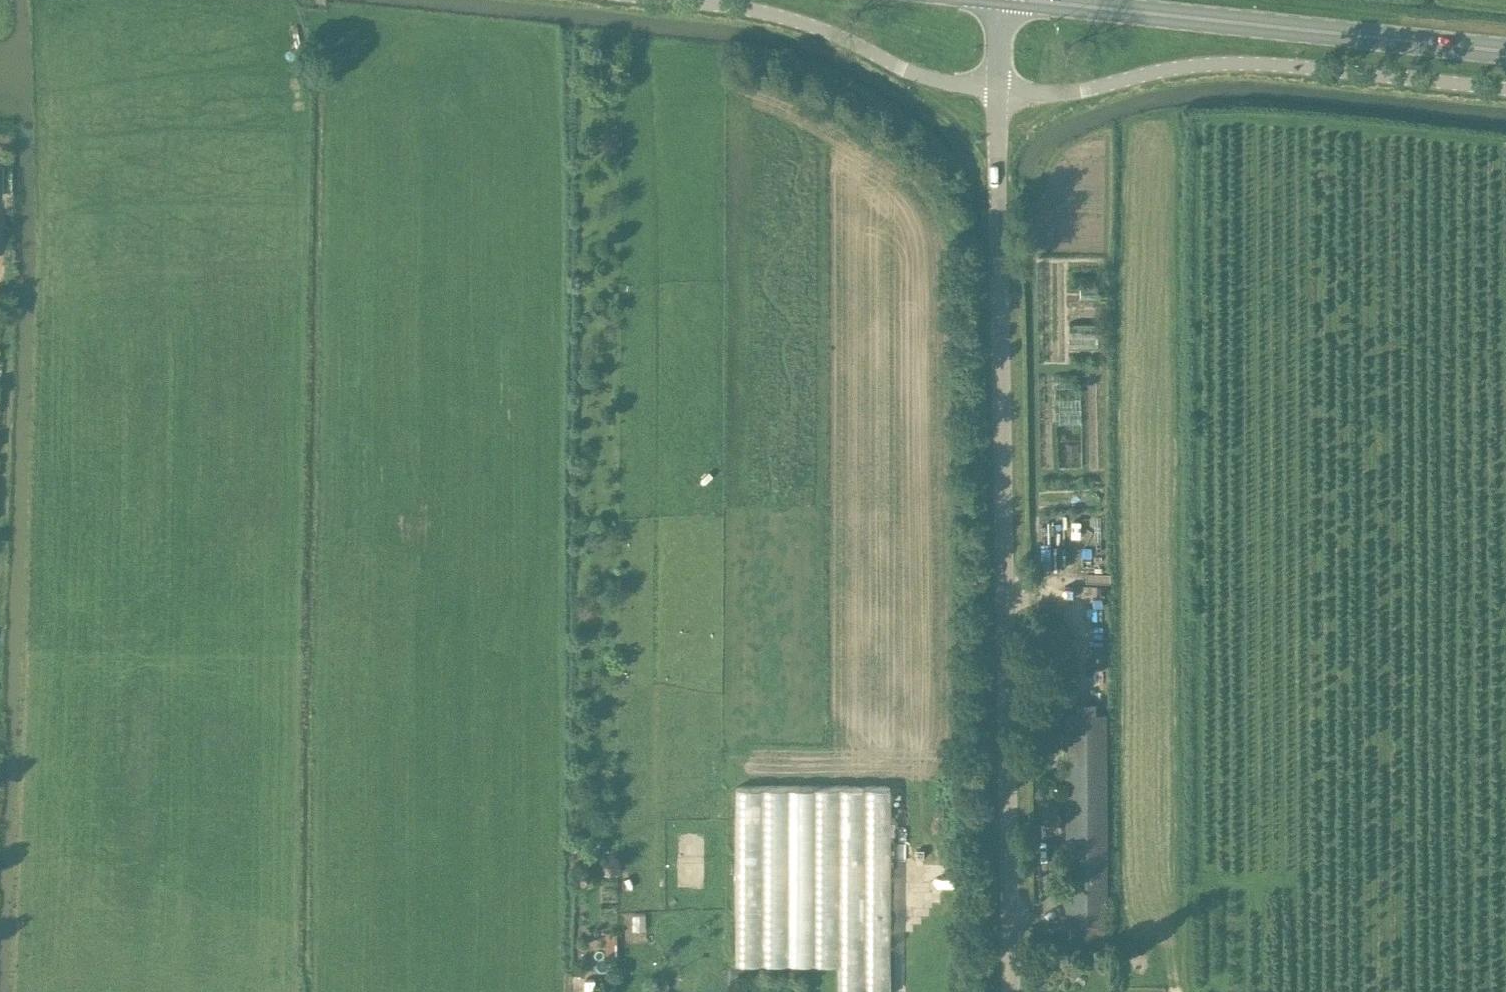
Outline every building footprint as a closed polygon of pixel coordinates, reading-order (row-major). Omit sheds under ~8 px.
[(1076,712),(1065,713),(1065,924),(1069,924),(1069,943),(1105,943),(1105,924),(1107,924),(1107,712),(1096,712),(1096,702),(1075,702),(1076,712)] [(888,787),(737,786),(737,965),(833,967),(833,991),(893,991),(888,787)]
